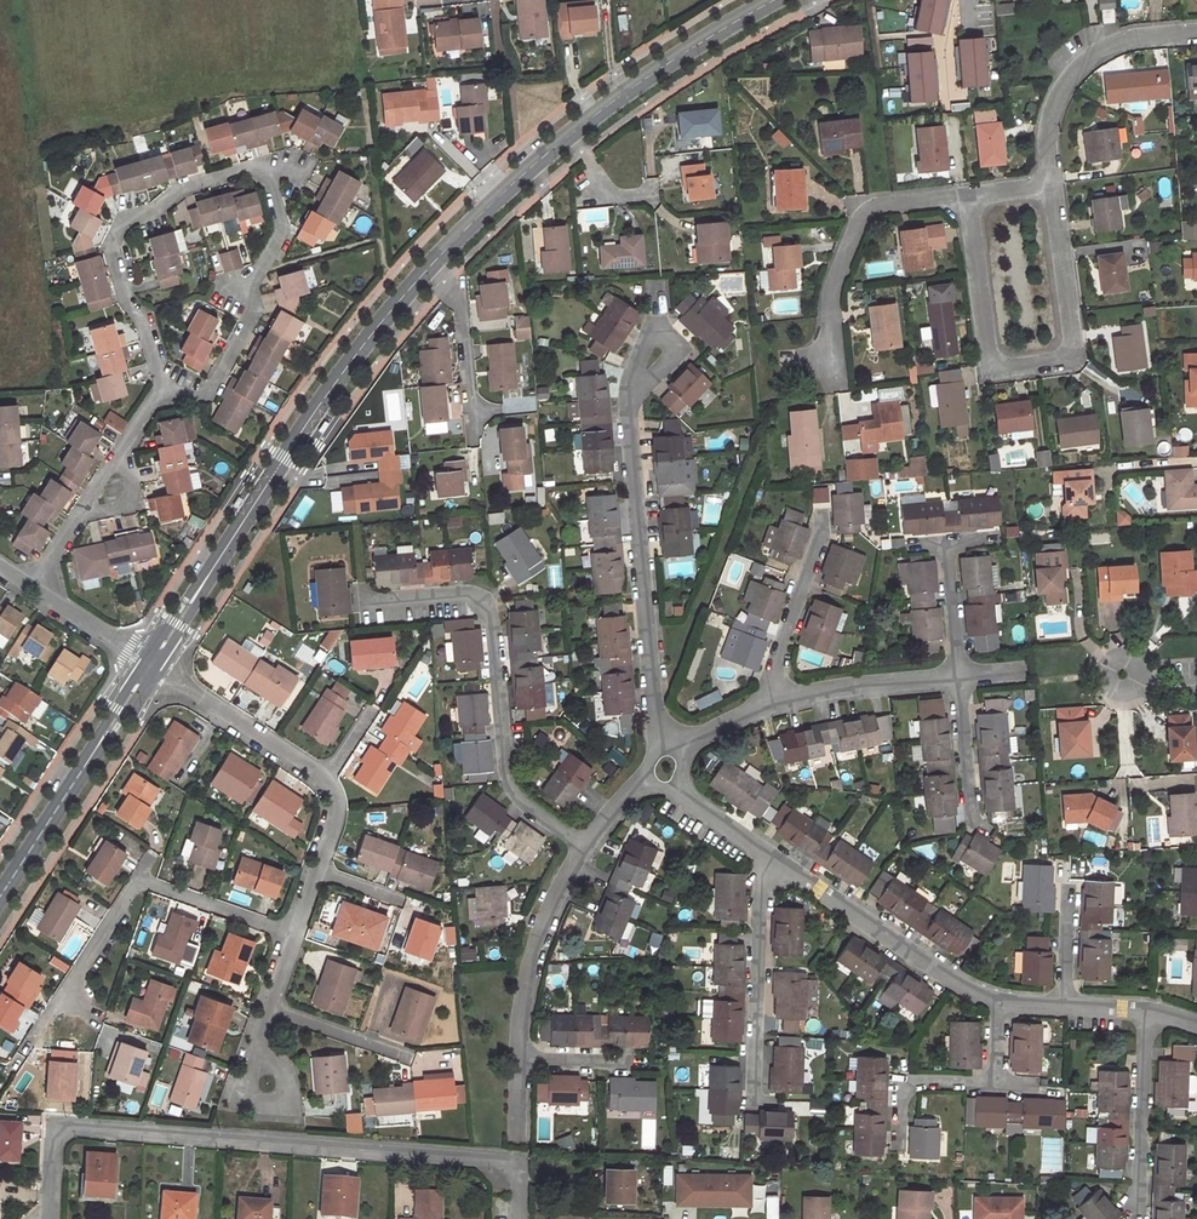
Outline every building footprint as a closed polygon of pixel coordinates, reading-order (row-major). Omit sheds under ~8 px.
[(381,47),(408,45),(404,0),(376,0),(381,47)] [(547,35),(544,0),(517,0),(519,15),(523,15),(525,37),(547,35)] [(568,3),(569,8),(594,5),(593,0),(591,0),(568,3)] [(917,29),(938,33),(945,0),(922,0),(917,29)] [(568,3),(556,5),(559,39),(572,38),(571,32),(583,30),(597,29),(594,5),(569,8),(568,3)] [(1101,10),(1102,24),(1113,22),(1112,8),(1101,10)] [(480,17),(436,22),(438,42),(461,40),(461,44),(482,42),(480,17)] [(824,59),(862,55),(858,26),(833,29),(833,27),(821,28),(810,29),(814,59),(824,59)] [(959,39),(962,85),(986,83),(983,37),(959,39)] [(930,50),(908,52),(912,100),(934,98),(930,50)] [(1187,88),(1196,87),(1196,63),(1186,63),(1187,88)] [(1118,101),(1158,97),(1155,72),(1127,75),(1126,71),(1115,72),(1116,76),(1108,77),(1110,96),(1118,95),(1118,101)] [(457,107),(459,132),(483,130),(481,113),(480,101),(486,100),(485,84),(461,86),(463,107),(457,107)] [(383,93),(385,120),(401,118),(419,116),(419,120),(428,119),(426,96),(417,97),(416,90),(383,93)] [(292,131),(309,141),(321,120),(302,110),(298,119),(285,111),(276,114),(282,133),(292,131)] [(678,114),(681,138),(719,134),(716,110),(678,114)] [(276,111),(252,117),(260,145),(271,142),(269,136),(282,133),(276,114),(276,111)] [(1003,163),(999,123),(992,124),(991,114),(975,115),(980,165),(1003,163)] [(321,120),(309,141),(320,147),(323,142),(333,148),(345,128),(323,115),(321,120)] [(260,145),(252,117),(229,124),(235,146),(246,143),(247,149),(260,145)] [(818,123),(821,150),(843,147),(862,145),(859,118),(818,123)] [(235,146),(229,124),(228,121),(206,128),(213,152),(224,149),(227,148),(229,155),(237,153),(235,146)] [(917,162),(918,172),(945,169),(942,127),(917,130),(920,162),(917,162)] [(1095,162),(1095,163),(1120,159),(1116,127),(1090,131),(1091,133),(1095,162)] [(1091,133),(1085,133),(1089,162),(1095,162),(1091,133)] [(178,176),(198,170),(197,165),(205,163),(200,144),(171,152),(172,156),(178,176)] [(427,152),(397,181),(416,201),(446,172),(427,152)] [(162,154),(139,161),(147,192),(159,189),(157,181),(178,176),(172,156),(163,158),(162,154)] [(139,161),(107,170),(108,175),(114,194),(134,188),(136,195),(147,192),(139,161)] [(706,176),(702,176),(701,165),(683,167),(684,180),(688,179),(689,189),(691,202),(715,199),(713,175),(706,176)] [(320,188),(351,205),(363,183),(339,170),(332,182),(326,178),(320,188)] [(776,171),(777,208),(803,207),(801,170),(776,171)] [(92,190),(83,185),(73,203),(80,207),(94,215),(102,198),(114,195),(114,194),(108,175),(98,178),(92,190)] [(62,195),(70,200),(78,187),(70,182),(62,195)] [(335,224),(339,226),(351,205),(320,188),(314,200),(320,203),(315,213),(335,224)] [(231,194),(238,218),(239,221),(263,214),(257,194),(246,197),(242,198),(241,191),(231,194)] [(214,199),(221,223),(238,218),(231,194),(214,199)] [(1091,199),(1095,232),(1120,229),(1116,196),(1091,199)] [(198,208),(203,227),(221,223),(214,199),(196,203),(198,208)] [(91,238),(102,219),(94,215),(80,207),(70,226),(78,232),(72,243),(73,243),(75,252),(94,246),(91,238)] [(190,211),(195,229),(203,227),(198,208),(190,211)] [(311,211),(297,238),(313,247),(316,241),(324,245),(335,224),(315,213),(311,211)] [(1182,222),(1183,239),(1196,238),(1196,221),(1182,222)] [(702,243),(703,262),(730,260),(727,223),(698,226),(699,244),(702,243)] [(899,232),(902,252),(907,252),(910,272),(932,268),(929,249),(944,247),(942,225),(899,232)] [(568,268),(563,226),(542,229),(542,227),(530,229),(535,261),(542,260),(543,271),(568,268)] [(181,229),(150,238),(156,259),(178,253),(187,250),(181,229)] [(602,245),(604,266),(645,262),(642,233),(622,235),(622,242),(602,245)] [(768,269),(769,289),(795,287),(793,267),(800,266),(798,244),(780,246),(780,235),(762,237),(763,247),(772,246),(774,268),(768,269)] [(76,262),(82,282),(105,275),(100,255),(97,256),(94,246),(75,252),(78,262),(76,262)] [(242,268),(237,250),(230,252),(229,252),(229,253),(234,270),(242,268)] [(221,254),(225,272),(226,272),(234,270),(229,253),(229,252),(221,254)] [(154,260),(161,289),(180,284),(178,275),(183,274),(178,253),(156,259),(154,260)] [(1098,257),(1103,293),(1126,290),(1121,253),(1098,257)] [(308,293),(301,269),(279,275),(282,287),(276,289),(279,301),(297,296),(308,293)] [(508,281),(506,270),(487,273),(489,284),(504,282),(508,281)] [(105,275),(82,282),(90,311),(114,304),(105,275)] [(478,309),(480,321),(504,318),(503,306),(506,305),(504,282),(489,284),(480,285),(481,297),(482,308),(478,309)] [(949,283),(927,286),(936,354),(956,351),(949,298),(951,298),(949,283)] [(676,308),(683,315),(695,301),(688,295),(676,308)] [(292,340),(302,321),(294,316),(300,306),(297,296),(279,301),(282,311),(272,330),(290,339),(292,340)] [(623,340),(632,327),(629,325),(633,319),(638,311),(616,297),(589,336),(611,351),(617,344),(620,339),(623,340)] [(733,329),(699,297),(695,301),(683,315),(678,319),(685,325),(687,323),(698,333),(714,349),(733,329)] [(874,327),(877,349),(899,346),(894,305),(868,308),(871,328),(874,327)] [(218,316),(199,306),(186,329),(189,331),(211,343),(216,333),(210,329),(213,325),(218,316)] [(117,334),(114,322),(91,328),(98,353),(127,344),(124,332),(117,334)] [(685,325),(696,336),(698,333),(687,323),(685,325)] [(1113,339),(1117,371),(1145,367),(1139,325),(1121,327),(1123,337),(1113,339)] [(514,328),(515,339),(530,337),(529,327),(514,328)] [(272,330),(267,340),(261,336),(254,347),(278,360),(290,339),(272,330)] [(189,331),(179,349),(185,353),(181,361),(198,371),(203,362),(201,360),(211,343),(189,331)] [(430,349),(420,350),(423,386),(444,384),(448,384),(446,367),(449,366),(447,337),(429,339),(430,349)] [(488,345),(493,390),(517,387),(512,342),(488,345)] [(104,375),(126,369),(123,357),(130,355),(127,344),(98,353),(104,375)] [(278,360),(254,347),(249,356),(255,360),(248,372),(266,381),(278,360)] [(1184,354),(1184,369),(1188,369),(1188,380),(1185,380),(1185,392),(1193,392),(1193,405),(1196,405),(1196,353),(1184,354)] [(584,375),(596,375),(595,363),(583,364),(584,375)] [(710,382),(690,363),(668,387),(670,389),(660,400),(675,414),(685,403),(688,406),(710,382)] [(97,377),(104,401),(127,394),(125,384),(130,382),(126,369),(104,375),(97,377)] [(254,403),(266,381),(248,372),(246,370),(240,381),(234,379),(229,388),(252,401),(254,403)] [(610,446),(609,430),(613,429),(611,413),(608,414),(606,398),(610,398),(609,387),(606,387),(605,381),(604,374),(596,375),(584,375),(577,376),(581,416),(591,415),(592,431),(582,431),(585,473),(613,470),(612,463),(611,457),(615,456),(614,446),(610,446)] [(962,380),(936,384),(931,384),(928,387),(930,406),(933,408),(938,407),(941,428),(955,426),(956,436),(967,434),(966,425),(967,424),(964,398),(968,398),(967,390),(963,390),(962,380)] [(421,386),(425,422),(448,420),(444,384),(423,386),(421,386)] [(226,399),(213,421),(235,432),(252,401),(229,388),(224,398),(226,399)] [(876,390),(877,400),(902,398),(901,388),(876,390)] [(1193,392),(1185,392),(1186,405),(1193,405),(1193,392)] [(876,441),(901,438),(897,401),(878,403),(879,411),(880,420),(873,422),(859,424),(861,439),(863,453),(877,451),(876,441)] [(993,406),(997,432),(1032,427),(1028,401),(993,406)] [(0,406),(0,423),(17,422),(15,405),(0,406)] [(1120,412),(1124,445),(1150,442),(1146,409),(1120,412)] [(787,436),(789,456),(818,453),(814,410),(790,413),(792,435),(787,436)] [(110,411),(103,420),(119,433),(127,423),(110,411)] [(879,411),(871,412),(873,422),(880,420),(879,411)] [(195,438),(190,415),(180,417),(186,440),(195,438)] [(1057,420),(1060,446),(1097,442),(1094,416),(1057,420)] [(186,440),(180,417),(158,422),(161,435),(154,436),(157,447),(181,441),(186,440)] [(0,423),(0,441),(19,440),(17,422),(0,423)] [(669,435),(681,434),(680,422),(668,423),(669,435)] [(94,446),(100,436),(80,423),(68,441),(73,445),(94,459),(100,449),(94,446)] [(861,439),(859,424),(848,425),(850,440),(861,439)] [(507,458),(509,472),(503,473),(504,489),(523,486),(521,471),(531,470),(530,456),(525,457),(524,443),(523,426),(500,428),(501,447),(506,446),(507,458)] [(391,433),(352,438),(349,442),(351,463),(379,460),(380,472),(399,469),(398,457),(393,458),(391,433)] [(652,453),(654,469),(657,469),(657,475),(658,484),(685,482),(681,434),(669,435),(654,437),(655,445),(655,452),(652,453)] [(0,441),(0,466),(21,464),(19,440),(0,441)] [(155,472),(186,465),(181,441),(157,447),(160,461),(153,463),(155,472)] [(82,476),(94,459),(73,445),(61,463),(66,466),(61,473),(80,486),(85,478),(82,476)] [(878,478),(877,457),(844,458),(845,480),(878,478)] [(923,459),(910,460),(912,476),(924,475),(923,459)] [(437,473),(437,498),(463,497),(462,484),(461,474),(466,474),(466,464),(448,464),(448,473),(437,473)] [(192,489),(186,465),(155,472),(157,484),(165,483),(167,494),(178,492),(192,489)] [(1166,468),(1167,486),(1172,486),(1173,506),(1196,505),(1196,484),(1193,484),(1192,466),(1166,468)] [(908,476),(907,468),(899,468),(900,477),(908,476)] [(399,469),(380,472),(381,483),(354,486),(357,512),(399,507),(396,482),(401,481),(399,469)] [(1092,469),(1070,471),(1071,481),(1065,481),(1067,503),(1065,503),(1064,506),(1064,513),(1066,515),(1087,514),(1086,500),(1095,500),(1092,469)] [(60,509),(71,492),(74,494),(80,486),(61,473),(56,480),(51,478),(39,495),(60,509)] [(685,482),(658,484),(659,496),(661,496),(681,494),(693,493),(692,481),(685,482)] [(829,487),(811,488),(812,502),(830,501),(829,487)] [(28,517),(41,525),(47,515),(53,519),(60,509),(39,495),(34,491),(20,512),(28,517)] [(160,521),(183,517),(178,492),(167,494),(149,498),(151,511),(157,510),(160,521)] [(592,553),(595,594),(623,591),(622,584),(622,577),(625,577),(624,566),(621,567),(619,550),(622,550),(621,534),(618,534),(617,519),(619,518),(618,509),(616,509),(615,502),(614,493),(587,496),(591,537),(601,536),(602,544),(594,545),(595,552),(592,553)] [(861,493),(833,495),(835,526),(839,525),(839,534),(859,532),(858,524),(864,523),(861,493)] [(662,508),(682,506),(681,494),(661,496),(662,508)] [(525,497),(526,508),(536,507),(535,496),(525,497)] [(998,497),(901,506),(903,533),(910,532),(917,531),(917,534),(928,533),(928,530),(943,529),(943,532),(959,530),(959,527),(976,526),(976,529),(986,528),(986,525),(992,524),(1000,523),(998,497)] [(691,554),(687,506),(682,506),(662,508),(660,508),(661,518),(662,524),(659,525),(660,541),(663,541),(664,547),(664,548),(665,556),(691,554)] [(41,525),(28,517),(11,543),(27,553),(32,545),(36,548),(48,530),(41,525)] [(808,529),(782,519),(772,547),(775,548),(772,558),(791,565),(794,556),(798,557),(808,529)] [(507,560),(516,575),(513,577),(518,584),(544,567),(519,528),(496,543),(507,560)] [(156,558),(151,535),(139,537),(135,538),(133,531),(125,532),(131,563),(156,558)] [(131,563),(125,532),(117,534),(118,541),(114,542),(103,544),(108,567),(131,563)] [(108,567),(103,544),(73,550),(79,581),(110,576),(108,567)] [(858,552),(833,544),(822,572),(826,574),(823,583),(841,589),(844,581),(848,582),(858,552)] [(400,582),(417,580),(417,583),(432,582),(432,579),(449,578),(449,577),(449,580),(459,579),(459,576),(465,576),(473,575),(471,549),(429,552),(430,562),(416,563),(415,553),(373,557),(376,584),(383,584),(390,583),(390,585),(401,584),(400,582)] [(1060,577),(1059,566),(1062,565),(1065,565),(1064,550),(1038,553),(1039,567),(1036,568),(1038,590),(1047,589),(1048,602),(1065,601),(1064,587),(1061,587),(1060,577)] [(1191,571),(1189,550),(1162,552),(1164,584),(1166,584),(1180,583),(1180,593),(1196,592),(1194,570),(1191,571)] [(964,604),(968,636),(995,633),(992,602),(988,602),(987,587),(990,587),(987,555),(960,558),(963,589),(967,589),(968,604),(964,604)] [(516,575),(507,560),(504,563),(513,577),(516,575)] [(910,609),(914,641),(918,640),(936,638),(940,638),(938,606),(935,607),(933,592),(936,591),(934,560),(907,563),(909,594),(913,594),(914,609),(910,609)] [(1136,565),(1100,567),(1101,598),(1115,598),(1114,590),(1123,590),(1138,589),(1136,565)] [(316,570),(320,616),(351,613),(351,604),(346,605),(345,588),(343,567),(316,570)] [(759,584),(748,612),(773,622),(784,593),(781,592),(784,584),(765,577),(762,585),(759,584)] [(1180,583),(1166,584),(1166,594),(1180,593),(1180,583)] [(807,613),(801,629),(804,630),(801,636),(799,644),(824,653),(832,632),(840,609),(816,599),(812,607),(810,614),(807,613)] [(604,605),(605,616),(618,615),(617,604),(604,605)] [(540,650),(536,609),(510,612),(511,620),(511,626),(508,626),(509,636),(512,636),(513,652),(510,653),(511,669),(514,668),(516,684),(512,684),(513,695),(516,695),(517,701),(517,709),(544,706),(541,666),(531,667),(529,651),(540,650)] [(840,609),(832,632),(841,635),(849,612),(840,609)] [(23,621),(8,611),(5,614),(0,611),(0,638),(9,643),(23,621)] [(611,657),(613,673),(602,674),(606,715),(633,713),(632,705),(632,699),(635,699),(634,688),(631,688),(630,672),(633,672),(632,656),(628,656),(627,640),(630,640),(629,629),(626,629),(626,622),(625,615),(618,615),(605,616),(597,617),(601,658),(611,657)] [(739,635),(730,661),(756,670),(766,642),(763,640),(766,632),(734,621),(730,632),(739,635)] [(22,652),(38,663),(45,668),(55,653),(48,648),(53,641),(37,630),(35,633),(27,628),(16,643),(24,648),(22,652)] [(483,660),(481,629),(453,631),(453,641),(447,642),(448,659),(455,658),(455,662),(460,661),(461,671),(480,669),(479,660),(483,660)] [(730,632),(720,658),(730,661),(739,635),(730,632)] [(835,657),(842,636),(841,635),(832,632),(824,653),(835,657)] [(966,636),(964,652),(972,653),(973,637),(966,636)] [(260,657),(229,637),(213,661),(245,681),(260,657)] [(394,637),(352,642),(354,667),(379,664),(378,659),(396,657),(394,637)] [(936,638),(918,640),(919,652),(937,650),(936,638)] [(78,683),(91,663),(83,658),(80,663),(65,652),(49,676),(65,687),(71,679),(78,683)] [(280,704),(299,676),(279,663),(277,668),(260,657),(245,681),(280,704)] [(379,664),(379,667),(397,665),(396,657),(378,659),(379,664)] [(28,718),(40,701),(17,686),(4,703),(1,700),(0,702),(0,711),(22,726),(28,718)] [(698,710),(722,700),(718,689),(694,698),(698,710)] [(348,712),(318,692),(305,712),(320,723),(326,727),(328,724),(336,730),(348,712)] [(462,742),(465,773),(492,771),(490,740),(486,740),(484,725),(488,725),(486,693),(458,695),(461,726),(464,726),(465,742),(462,742)] [(941,700),(920,702),(922,719),(943,717),(941,700)] [(1001,700),(985,702),(986,713),(1003,712),(1001,700)] [(40,701),(31,716),(37,720),(46,705),(40,701)] [(426,716),(406,703),(397,718),(387,733),(390,734),(384,743),(404,756),(410,748),(407,745),(426,716)] [(320,723),(305,712),(302,716),(318,726),(320,723)] [(979,738),(981,755),(978,755),(979,771),(982,771),(984,787),(981,788),(982,798),(985,797),(986,804),(986,811),(1013,809),(1009,768),(999,769),(998,753),(1008,752),(1004,712),(1003,712),(986,713),(977,714),(978,722),(978,728),(975,729),(976,739),(979,738)] [(397,718),(393,715),(383,731),(387,733),(397,718)] [(1192,759),(1190,727),(1187,727),(1186,715),(1168,717),(1169,728),(1168,728),(1169,760),(1192,759)] [(819,727),(802,731),(802,728),(791,730),(792,733),(786,734),(778,736),(784,763),(825,754),(823,744),(838,741),(840,751),(880,742),(874,716),(867,717),(860,719),(859,716),(850,718),(850,721),(835,724),(834,721),(818,724),(819,727)] [(933,759),(934,775),(924,776),(929,817),(932,816),(953,814),(956,814),(955,807),(954,801),(957,801),(956,790),(953,790),(952,774),(954,773),(953,757),(950,758),(948,741),(951,740),(950,730),(947,731),(947,725),(946,716),(943,717),(922,719),(919,720),(923,760),(933,759)] [(911,739),(920,737),(917,720),(908,721),(911,739)] [(1058,733),(1060,757),(1084,755),(1082,722),(1062,723),(1062,733),(1058,733)] [(8,766),(29,735),(10,723),(4,731),(8,734),(0,745),(0,761),(8,766)] [(196,736),(175,723),(163,740),(166,742),(149,769),(167,781),(172,771),(176,773),(189,753),(186,752),(196,736)] [(356,781),(376,794),(396,762),(399,764),(404,756),(384,743),(379,751),(376,749),(366,765),(356,781)] [(912,760),(920,759),(919,745),(911,745),(912,760)] [(376,749),(373,747),(363,763),(366,765),(376,749)] [(575,798),(585,785),(582,783),(586,777),(591,769),(570,753),(542,792),(564,808),(569,801),(572,796),(575,798)] [(242,763),(228,754),(226,757),(240,766),(242,763)] [(241,802),(260,774),(242,763),(240,766),(226,757),(209,782),(241,802)] [(726,795),(740,805),(738,808),(745,813),(747,810),(759,818),(779,790),(768,783),(765,788),(724,760),(709,784),(726,795)] [(155,789),(133,775),(122,793),(129,797),(118,814),(138,828),(149,809),(148,808),(144,806),(155,789)] [(284,828),(299,804),(286,795),(288,793),(270,781),(252,808),(284,828)] [(148,808),(158,791),(155,789),(144,806),(148,808)] [(299,804),(301,801),(288,793),(286,795),(299,804)] [(481,793),(465,816),(490,834),(492,831),(505,841),(503,843),(529,861),(545,840),(519,821),(517,824),(505,814),(507,812),(481,793)] [(1171,817),(1172,835),(1196,833),(1193,793),(1169,795),(1171,817)] [(1086,821),(1103,829),(1115,807),(1096,797),(1095,800),(1090,798),(1090,794),(1062,796),(1063,818),(1086,816),(1086,821)] [(740,805),(726,795),(724,798),(738,808),(740,805)] [(791,810),(783,805),(772,822),(779,827),(791,810)] [(797,845),(811,854),(809,856),(822,865),(824,863),(837,873),(836,874),(844,880),(845,878),(851,882),(857,886),(872,864),(839,840),(833,848),(820,840),(825,832),(792,809),(791,810),(779,827),(777,831),(783,835),(789,839),(787,841),(795,847),(797,845)] [(953,814),(932,816),(933,833),(954,831),(953,814)] [(220,830),(197,822),(190,840),(195,842),(189,860),(212,868),(219,849),(214,847),(220,830)] [(472,835),(483,842),(487,835),(476,828),(472,835)] [(959,858),(986,875),(1001,851),(974,835),(972,838),(965,834),(954,850),(962,854),(959,858)] [(399,848),(364,835),(356,860),(365,863),(375,867),(390,873),(398,850),(399,848)] [(127,853),(101,836),(93,848),(99,852),(87,871),(107,885),(127,853)] [(621,861),(615,877),(611,876),(606,890),(609,891),(602,907),(599,905),(595,915),(598,916),(596,921),(593,929),(619,939),(634,902),(624,898),(631,883),(640,887),(655,849),(630,838),(628,845),(625,851),(622,850),(618,860),(621,861)] [(811,854),(797,845),(795,847),(809,856),(811,854)] [(428,891),(437,864),(398,850),(390,873),(389,874),(397,877),(396,879),(428,891)] [(283,873),(242,858),(235,879),(255,885),(253,890),(274,897),(283,873)] [(615,877),(621,861),(618,860),(611,876),(615,877)] [(365,863),(363,867),(374,871),(375,867),(365,863)] [(837,873),(824,863),(822,865),(836,874),(837,873)] [(1050,903),(1051,887),(1051,865),(1024,864),(1022,911),(1053,912),(1053,904),(1050,903)] [(1182,867),(1181,915),(1196,915),(1196,868),(1182,867)] [(742,911),(742,895),(743,873),(716,872),(715,919),(746,920),(746,911),(742,911)] [(878,897),(887,885),(877,878),(868,891),(878,897)] [(909,925),(923,934),(924,932),(938,942),(937,943),(945,949),(946,947),(951,951),(958,955),(973,933),(938,910),(933,917),(919,909),(925,901),(892,878),(887,885),(878,897),(877,900),(883,904),(889,908),(887,910),(895,916),(897,914),(911,923),(909,925)] [(235,879),(233,883),(253,890),(255,885),(235,879)] [(1108,980),(1110,938),(1100,937),(1100,922),(1110,922),(1112,882),(1085,881),(1085,888),(1084,895),(1081,894),(1081,905),(1084,905),(1083,921),(1080,921),(1080,937),(1083,937),(1082,954),(1079,953),(1079,964),(1082,964),(1081,970),(1081,979),(1108,980)] [(66,883),(60,893),(77,904),(83,894),(66,883)] [(504,885),(477,887),(479,918),(483,918),(484,926),(503,925),(502,917),(506,917),(504,885)] [(606,890),(599,905),(602,907),(609,891),(606,890)] [(60,893),(57,892),(43,915),(36,925),(57,939),(79,906),(77,904),(60,893)] [(348,905),(343,904),(338,919),(343,921),(348,905)] [(360,909),(348,905),(343,921),(338,919),(333,933),(376,948),(386,918),(376,915),(374,920),(358,915),(360,909)] [(801,955),(802,908),(775,907),(775,916),(775,923),(772,923),(771,939),(774,940),(774,946),(774,955),(801,955)] [(376,915),(360,909),(358,915),(374,920),(376,915)] [(33,923),(36,925),(43,915),(40,912),(33,923)] [(198,923),(172,914),(165,935),(163,942),(156,940),(152,953),(178,962),(189,930),(194,932),(198,923)] [(895,916),(909,925),(911,923),(897,914),(895,916)] [(442,927),(418,918),(405,952),(429,962),(442,927)] [(938,942),(924,932),(923,934),(937,943),(938,942)] [(165,935),(158,933),(156,940),(163,942),(165,935)] [(252,942),(230,934),(223,954),(214,951),(207,973),(223,978),(232,981),(239,962),(244,963),(252,942)] [(1023,951),(1022,984),(1049,984),(1050,952),(1047,952),(1047,936),(1028,936),(1027,951),(1023,951)] [(837,959),(871,982),(877,974),(889,983),(883,991),(917,1014),(933,991),(927,988),(922,984),(923,982),(915,976),(913,978),(899,969),(901,966),(888,958),(887,960),(872,950),(874,948),(865,942),(864,944),(858,941),(852,937),(837,959)] [(714,1000),(713,1040),(740,1041),(740,1034),(740,1028),(743,1028),(744,1018),(741,1017),(741,1001),(744,1001),(745,985),(742,985),(742,968),(745,968),(746,958),(743,958),(743,952),(743,943),(717,942),(715,984),(725,984),(724,1000),(714,1000)] [(888,958),(874,948),(872,950),(887,960),(888,958)] [(361,971),(328,960),(319,986),(324,988),(318,1004),(340,1011),(351,979),(358,981),(361,971)] [(232,981),(238,983),(244,963),(239,962),(232,981)] [(42,977),(20,963),(8,981),(11,983),(4,994),(23,1007),(26,1009),(34,997),(30,995),(36,986),(42,977)] [(240,992),(249,965),(244,963),(238,983),(232,981),(223,978),(221,986),(240,992)] [(915,976),(901,966),(899,969),(913,978),(915,976)] [(778,980),(777,996),(777,1018),(804,1019),(805,972),(774,971),(773,980),(778,980)] [(171,987),(152,980),(146,996),(149,997),(147,1003),(144,1002),(133,998),(126,1018),(156,1029),(171,987)] [(34,997),(40,989),(36,986),(30,995),(34,997)] [(319,986),(313,1002),(318,1004),(324,988),(319,986)] [(435,997),(406,987),(391,1030),(420,1040),(435,997)] [(0,994),(0,1025),(11,1033),(24,1013),(20,1011),(23,1007),(4,994),(1,992),(0,994)] [(232,1008),(201,997),(194,1015),(197,1016),(188,1040),(209,1047),(218,1023),(226,1026),(232,1008)] [(592,1016),(551,1016),(550,1022),(550,1039),(550,1042),(558,1043),(565,1043),(565,1046),(575,1046),(575,1043),(592,1043),(592,1047),(607,1047),(607,1044),(624,1044),(623,1047),(634,1047),(634,1044),(640,1044),(648,1044),(649,1018),(607,1017),(607,1026),(591,1026),(592,1016)] [(950,1021),(948,1067),(980,1068),(980,1060),(976,1059),(977,1043),(977,1022),(950,1021)] [(550,1039),(550,1022),(541,1022),(541,1039),(550,1039)] [(209,1047),(217,1050),(226,1026),(218,1023),(209,1047)] [(1038,1071),(1040,1024),(1014,1023),(1013,1031),(1013,1038),(1010,1038),(1009,1055),(1012,1055),(1012,1062),(1012,1070),(1038,1071)] [(145,1052),(121,1043),(110,1075),(134,1084),(145,1052)] [(775,1067),(775,1083),(770,1083),(770,1092),(801,1093),(803,1046),(776,1045),(775,1067)] [(1172,1061),(1187,1061),(1195,1061),(1196,1045),(1173,1045),(1172,1061)] [(194,1108),(206,1073),(201,1071),(205,1058),(187,1052),(183,1065),(171,1100),(194,1108)] [(343,1057),(319,1058),(321,1091),(345,1090),(343,1057)] [(867,1098),(866,1113),(855,1114),(854,1154),(882,1155),(882,1148),(882,1142),(885,1142),(885,1131),(883,1131),(883,1115),(886,1115),(887,1099),(884,1099),(884,1082),(887,1082),(887,1072),(885,1072),(885,1065),(885,1057),(858,1057),(857,1097),(867,1098)] [(319,1058),(310,1059),(311,1092),(321,1091),(319,1058)] [(1159,1082),(1159,1098),(1155,1098),(1155,1107),(1186,1107),(1187,1061),(1172,1061),(1160,1060),(1159,1082)] [(50,1061),(47,1097),(74,1098),(76,1063),(50,1061)] [(711,1065),(710,1112),(736,1114),(737,1105),(737,1099),(740,1099),(741,1082),(738,1082),(738,1075),(738,1066),(711,1065)] [(452,1068),(424,1070),(425,1077),(426,1081),(453,1078),(452,1068)] [(1108,1111),(1108,1127),(1097,1127),(1096,1168),(1123,1168),(1123,1161),(1124,1155),(1127,1155),(1127,1145),(1124,1145),(1125,1128),(1128,1129),(1128,1113),(1125,1113),(1126,1096),(1129,1096),(1129,1086),(1126,1086),(1126,1078),(1126,1070),(1099,1070),(1098,1111),(1108,1111)] [(548,1101),(548,1103),(579,1103),(578,1109),(587,1109),(588,1080),(579,1080),(579,1076),(548,1076),(548,1086),(538,1086),(538,1101),(548,1101)] [(456,1105),(453,1078),(426,1081),(425,1077),(412,1078),(412,1080),(415,1108),(456,1105)] [(608,1109),(655,1110),(655,1083),(635,1082),(619,1082),(619,1078),(609,1078),(608,1109)] [(403,1084),(374,1086),(374,1095),(376,1113),(415,1110),(415,1108),(412,1080),(402,1081),(403,1084)] [(975,1097),(973,1124),(1005,1125),(1005,1122),(1021,1122),(1021,1126),(1053,1127),(1053,1100),(1022,1098),(1022,1102),(1006,1101),(1007,1098),(975,1097)] [(759,1138),(791,1139),(792,1112),(760,1111),(760,1114),(744,1114),(744,1134),(759,1134),(759,1138)] [(347,1115),(348,1132),(363,1131),(361,1114),(347,1115)] [(911,1127),(909,1157),(937,1158),(938,1129),(934,1128),(935,1119),(915,1117),(915,1127),(911,1127)] [(19,1160),(20,1138),(17,1138),(18,1123),(0,1121),(0,1159),(19,1160)] [(1184,1144),(1157,1143),(1157,1150),(1157,1157),(1154,1157),(1154,1168),(1156,1168),(1156,1183),(1153,1183),(1153,1199),(1155,1199),(1155,1216),(1152,1216),(1152,1218),(1181,1218),(1182,1200),(1172,1200),(1173,1184),(1182,1184),(1184,1144)] [(113,1198),(115,1157),(86,1155),(83,1196),(113,1198)] [(606,1201),(632,1202),(633,1170),(607,1170),(606,1201)] [(752,1207),(752,1173),(675,1173),(674,1206),(752,1207)] [(352,1217),(355,1182),(324,1179),(321,1215),(352,1217)] [(1077,1207),(1087,1218),(1119,1218),(1116,1216),(1119,1213),(1098,1189),(1077,1207)] [(899,1218),(924,1218),(925,1207),(929,1207),(933,1207),(933,1190),(899,1190),(899,1218)] [(440,1192),(416,1191),(415,1218),(440,1218),(440,1192)] [(194,1196),(163,1194),(161,1218),(192,1218),(194,1196)] [(778,1195),(765,1195),(766,1218),(779,1218),(778,1195)] [(804,1218),(828,1218),(829,1197),(804,1197),(804,1218)] [(974,1197),(974,1218),(1023,1218),(1023,1198),(974,1197)] [(280,1209),(270,1208),(270,1203),(260,1203),(260,1201),(238,1200),(237,1218),(279,1218),(280,1209)]
